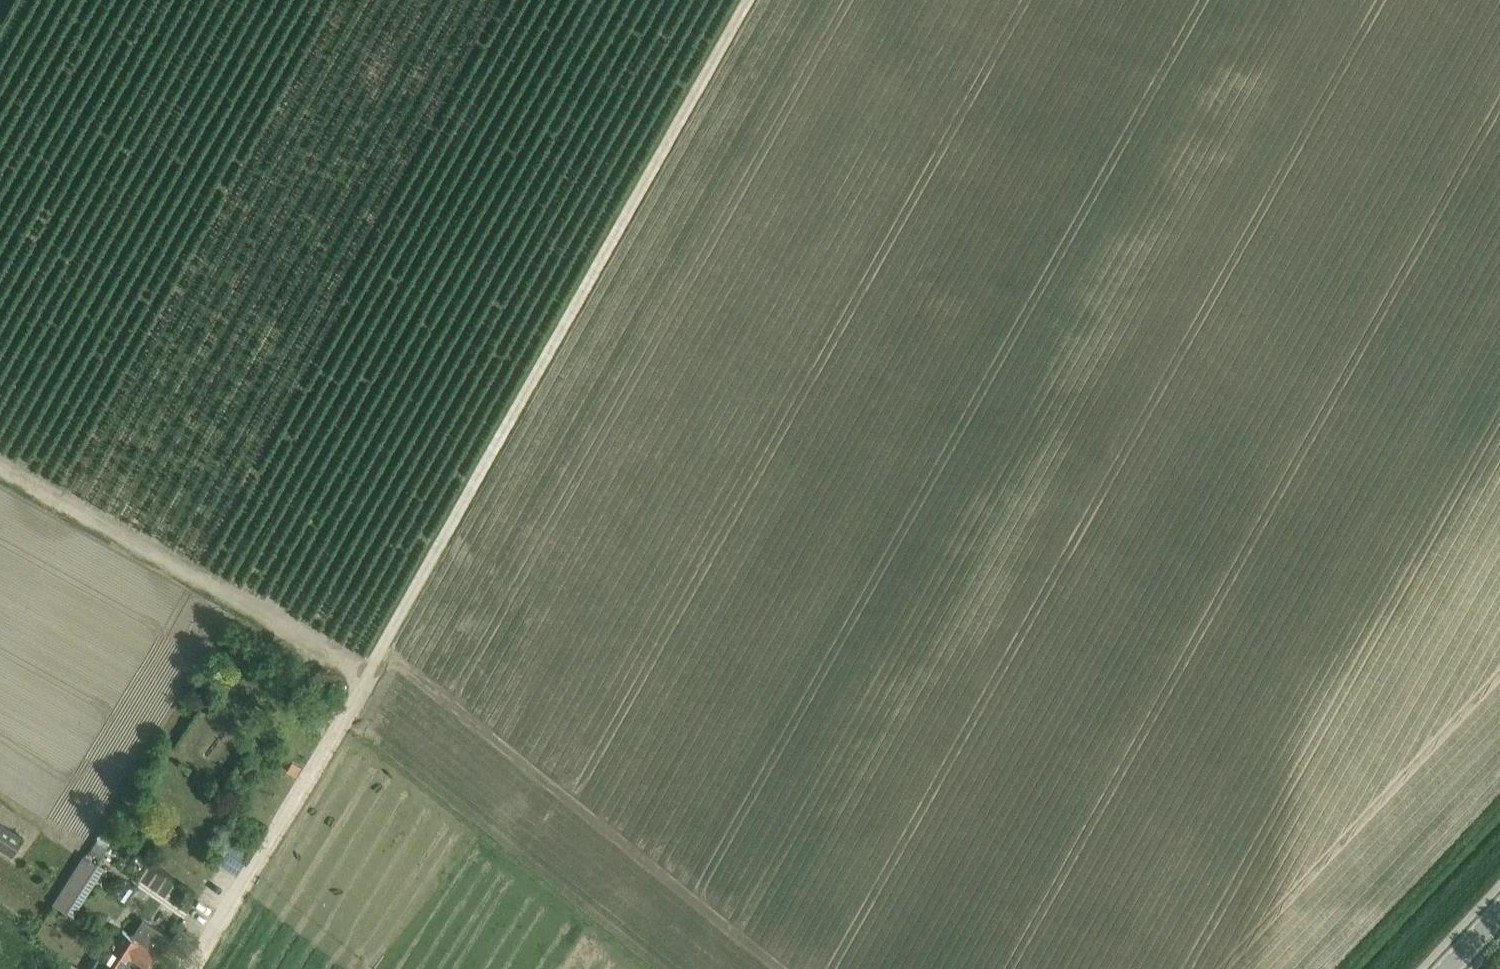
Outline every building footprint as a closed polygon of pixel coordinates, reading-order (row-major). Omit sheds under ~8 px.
[(24,837),(0,822),(0,847),(12,855),(24,837)] [(96,859),(110,839),(100,831),(86,851),(96,859)] [(235,871),(240,863),(222,851),(217,859),(235,871)] [(65,910),(97,862),(84,854),(52,902),(65,910)] [(142,917),(130,935),(121,930),(100,961),(96,958),(89,968),(121,968),(129,957),(144,966),(154,951),(160,955),(167,944),(172,937),(170,936),(142,917)] [(172,937),(167,944),(182,954),(192,937),(176,927),(170,936),(172,937)]
